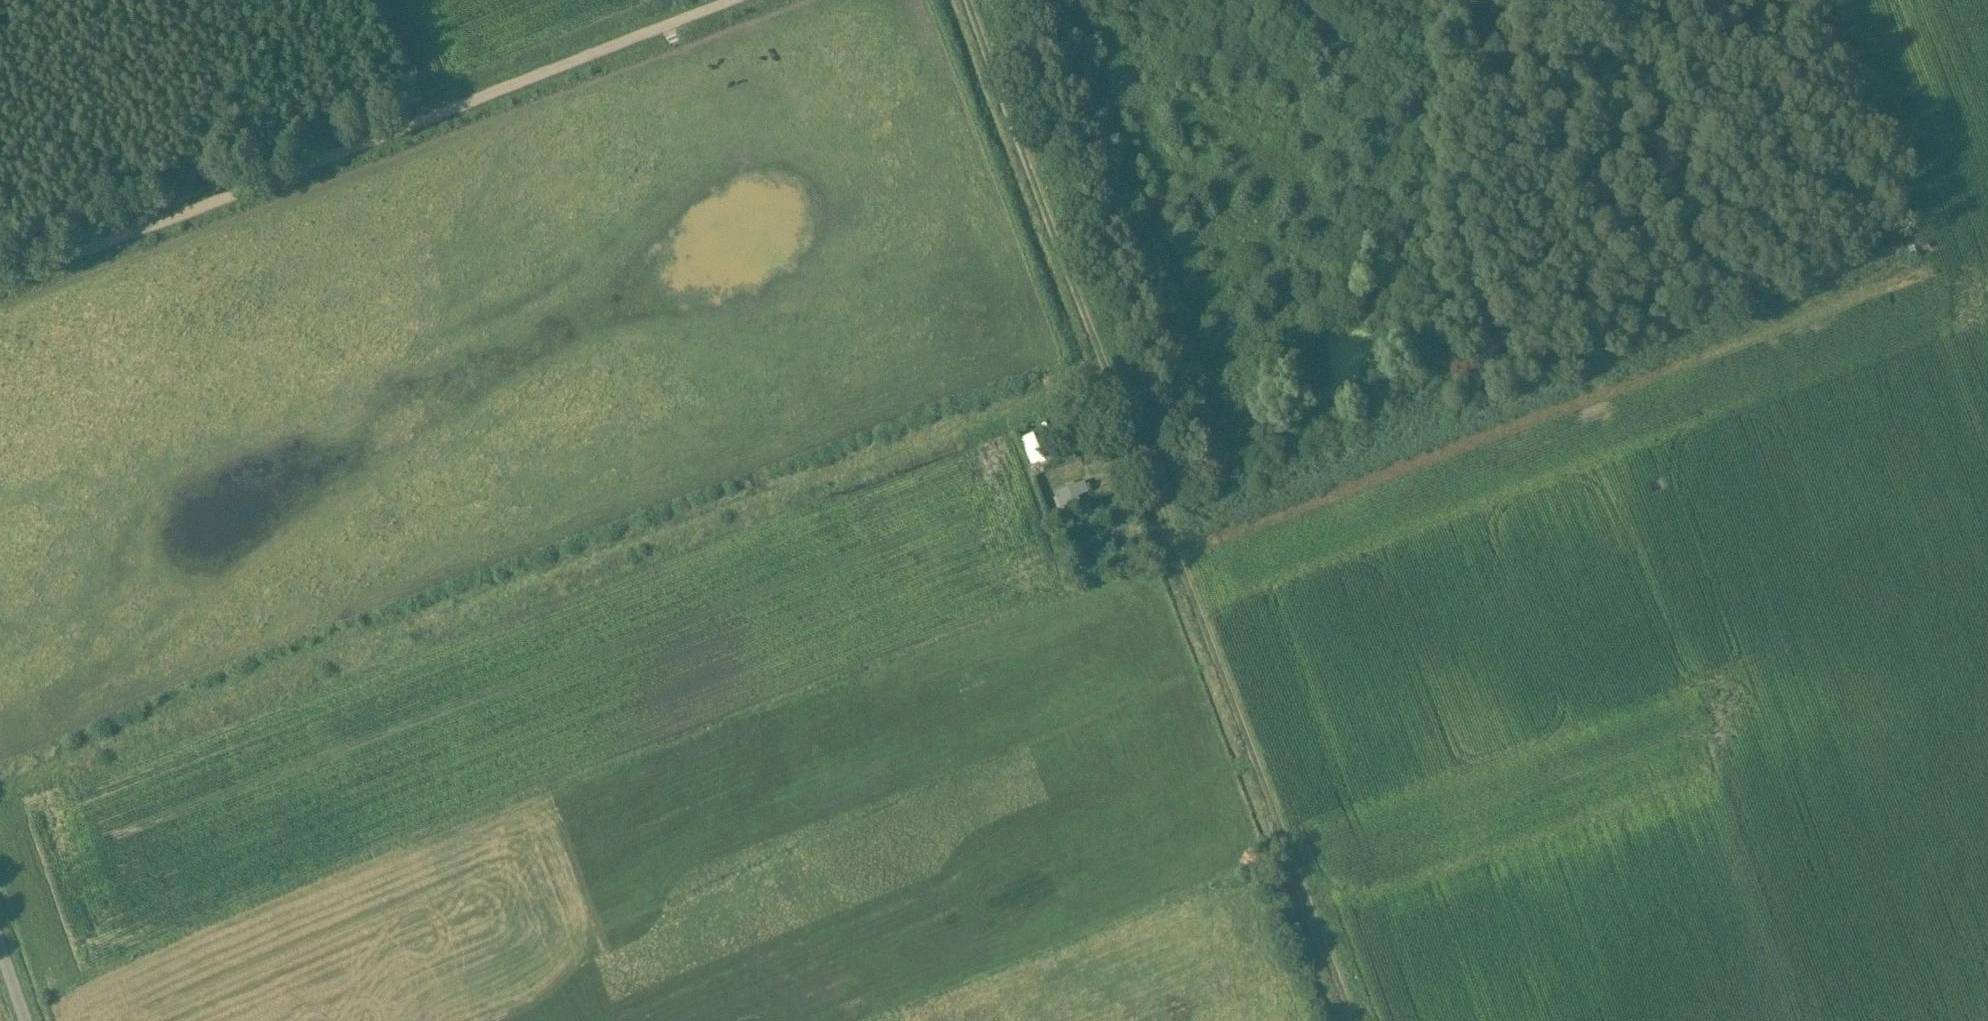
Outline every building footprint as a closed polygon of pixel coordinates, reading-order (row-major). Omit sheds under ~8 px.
[(1027,436),(1034,465),(1050,461),(1042,432),(1027,436)] [(1082,482),(1056,492),(1062,508),(1079,501),(1077,496),(1086,492),(1082,482)]
